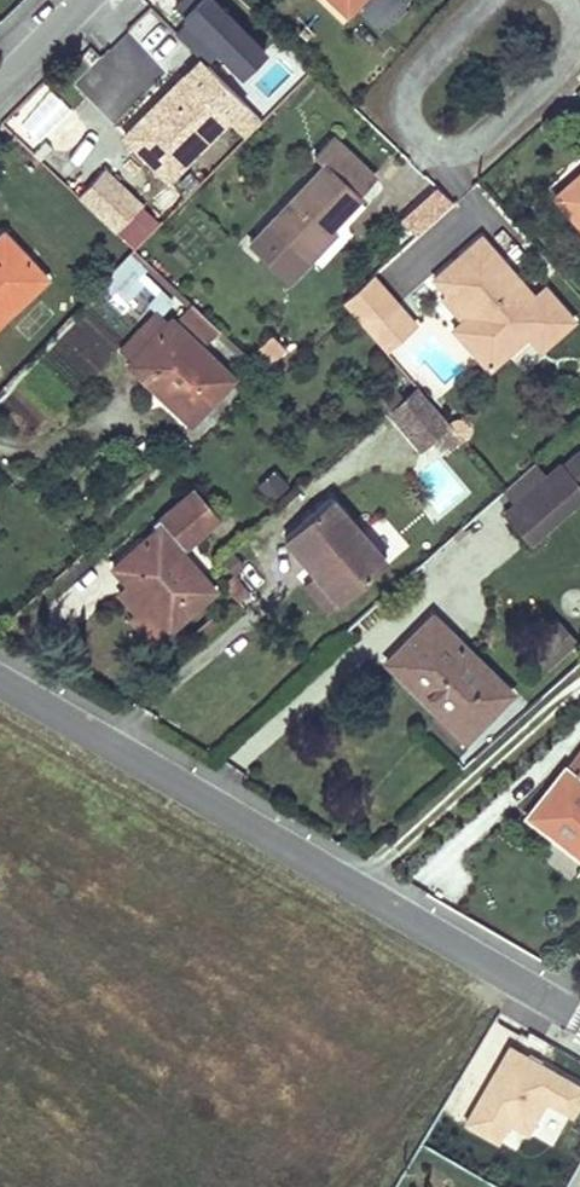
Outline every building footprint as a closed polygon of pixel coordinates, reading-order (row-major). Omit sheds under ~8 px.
[(183,15),(198,0),(183,0),(176,7),(183,15)] [(177,34),(202,59),(207,64),(219,51),(243,75),(266,52),(214,0),(198,0),(183,15),(190,21),(177,34)] [(348,13),(360,0),(334,0),(348,13)] [(202,59),(185,76),(189,80),(130,140),(137,147),(154,165),(168,179),(185,161),(208,139),(245,102),(202,59)] [(189,80),(185,76),(126,136),(130,140),(189,80)] [(209,148),(224,159),(242,136),(227,125),(209,148)] [(310,261),(304,255),(332,226),(334,229),(364,198),(362,196),(378,178),(336,138),(319,157),(327,165),(271,224),(252,244),(291,281),(310,261)] [(144,204),(107,169),(82,195),(119,231),(144,204)] [(558,197),(562,203),(579,187),(579,178),(558,197)] [(562,203),(579,223),(579,187),(562,203)] [(334,229),(332,226),(304,255),(310,261),(338,233),(334,229)] [(0,239),(0,321),(47,278),(6,234),(0,239)] [(543,350),(575,321),(546,288),(535,297),(482,238),(435,279),(449,295),(454,290),(474,312),(463,322),(454,330),(490,370),(511,351),(515,357),(534,340),(543,350)] [(148,282),(137,271),(118,290),(130,301),(148,282)] [(372,278),(344,304),(372,335),(401,309),(372,278)] [(449,295),(444,300),(463,322),(474,312),(454,290),(449,295)] [(188,301),(177,314),(207,340),(219,327),(188,301)] [(416,326),(401,309),(372,335),(387,352),(416,326)] [(159,311),(123,349),(136,362),(172,323),(159,311)] [(149,380),(154,375),(198,416),(234,377),(175,320),(172,323),(136,362),(133,365),(149,380)] [(274,337),(265,345),(277,358),(286,348),(274,337)] [(277,358),(265,345),(258,353),(269,365),(277,358)] [(198,416),(154,375),(149,380),(193,421),(198,416)] [(392,411),(407,399),(395,386),(381,398),(392,411)] [(407,399),(392,411),(425,447),(440,434),(453,449),(464,439),(464,438),(452,424),(419,388),(407,399)] [(468,427),(468,426),(466,423),(464,421),(463,421),(461,420),(459,420),(457,420),(455,421),(453,423),(452,424),(464,438),(467,435),(468,433),(469,432),(469,430),(468,427)] [(561,467),(547,479),(518,505),(506,516),(531,542),(579,498),(579,453),(563,468),(561,467)] [(504,492),(518,505),(547,479),(535,465),(504,492)] [(276,468),(254,482),(267,502),(289,488),(276,468)] [(213,509),(196,490),(156,525),(160,530),(115,569),(129,585),(133,580),(174,627),(215,591),(183,554),(213,509)] [(301,555),(305,552),(345,597),(386,562),(332,498),(286,538),(301,555)] [(213,509),(183,554),(222,519),(213,509)] [(247,565),(234,552),(224,561),(236,574),(247,565)] [(345,597),(305,552),(301,555),(317,573),(305,585),(329,612),(345,597)] [(239,578),(236,575),(225,584),(228,588),(239,578)] [(239,578),(228,588),(240,601),(251,592),(239,578)] [(174,627),(133,580),(129,585),(145,602),(145,603),(125,621),(149,649),(174,627)] [(512,691),(434,618),(391,662),(440,711),(445,707),(472,731),(512,691)] [(539,651),(552,665),(579,641),(559,618),(550,626),(558,635),(539,651)] [(531,812),(568,841),(563,846),(579,859),(579,749),(531,812)] [(568,841),(531,812),(527,817),(563,846),(568,841)] [(579,1103),(579,1079),(505,1039),(468,1108),(447,1096),(438,1112),(519,1155),(529,1136),(555,1150),(579,1103)]
